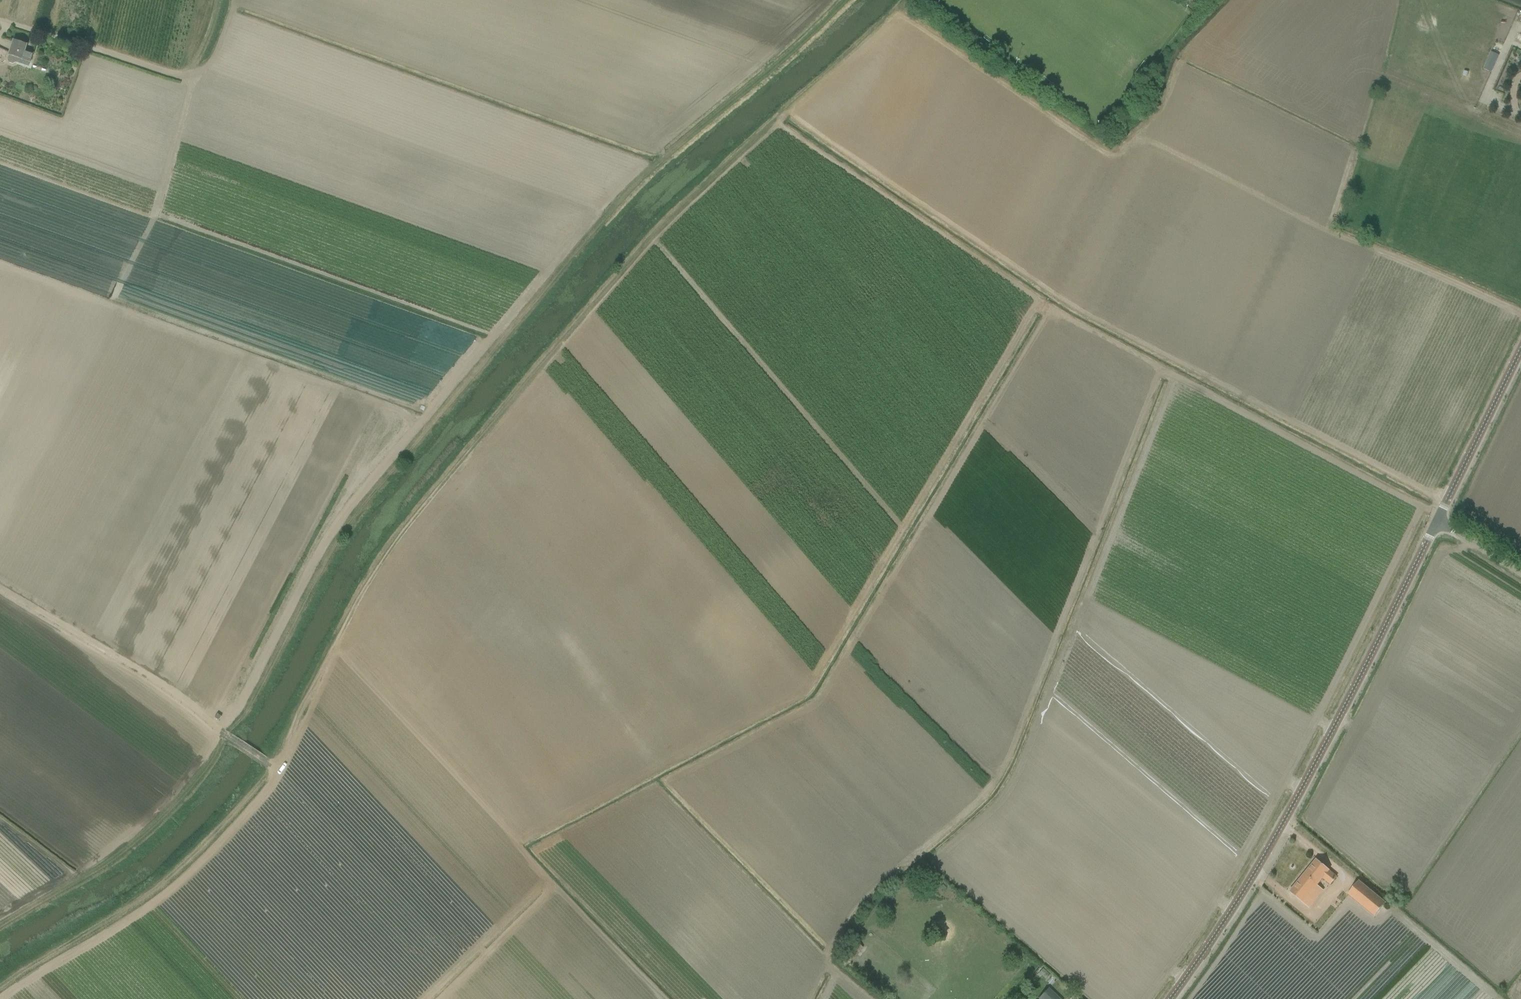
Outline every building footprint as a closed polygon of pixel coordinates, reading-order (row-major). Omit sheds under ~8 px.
[(9,56),(7,61),(8,63),(13,65),(15,63),(28,67),(30,63),(33,54),(25,51),(27,46),(13,42),(10,51),(9,56)] [(1488,71),(1495,74),(1502,57),(1495,54),(1488,71)] [(1290,892),(1297,898),(1309,908),(1323,891),(1317,886),(1323,878),(1331,885),(1337,877),(1324,866),(1316,860),(1290,892)] [(1347,895),(1374,918),(1386,903),(1359,881),(1347,895)] [(857,943),(849,953),(854,957),(862,948),(857,943)] [(1039,998),(1060,998),(1049,988),(1039,998)]
